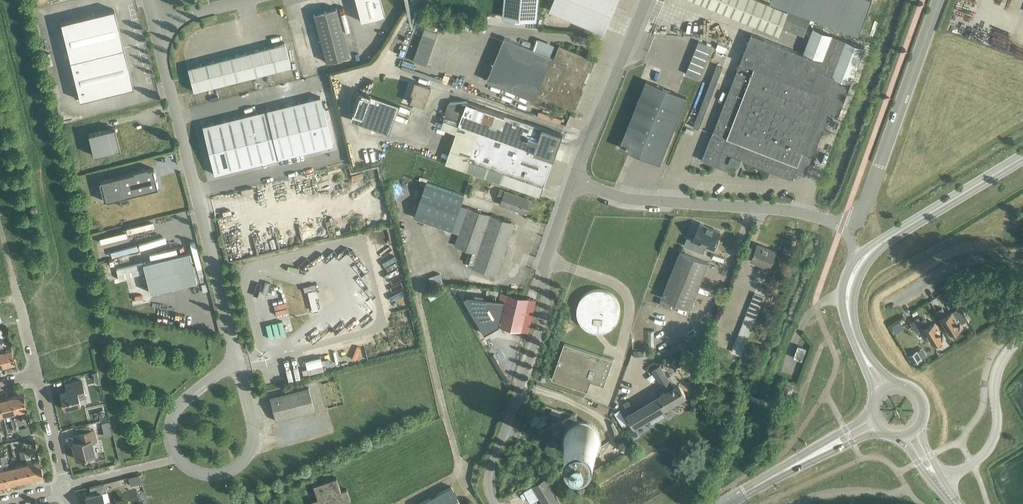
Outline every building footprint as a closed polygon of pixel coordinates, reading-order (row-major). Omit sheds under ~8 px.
[(380,0),(355,0),(360,21),(384,14),(380,0)] [(503,17),(536,21),(538,0),(504,0),(503,17)] [(617,0),(554,0),(549,10),(603,33),(617,0)] [(782,26),(804,34),(811,18),(788,10),(762,0),(694,0),(727,14),(779,33),(782,26)] [(859,33),(871,0),(771,0),(859,33)] [(336,7),(313,13),(325,62),(349,56),(336,7)] [(133,87),(114,9),(60,22),(80,100),(133,87)] [(546,13),(541,25),(545,27),(550,14),(546,13)] [(425,65),(437,32),(424,27),(412,60),(425,65)] [(751,32),(701,159),(730,171),(733,164),(738,166),(741,158),(792,178),(795,169),(805,173),(829,112),(838,115),(864,48),(813,28),(803,53),(751,32)] [(572,110),(593,59),(559,45),(554,58),(550,57),(550,56),(532,49),(531,49),(504,37),(486,80),(533,99),(550,106),(552,102),(572,110)] [(535,38),(531,49),(532,49),(550,56),(555,44),(540,38),(535,38)] [(698,41),(696,48),(709,53),(712,46),(698,41)] [(187,67),(193,91),(290,66),(284,42),(187,67)] [(696,48),(693,54),(706,59),(709,53),(696,48)] [(693,54),(691,61),(704,66),(706,59),(693,54)] [(691,61),(688,67),(701,72),(704,66),(691,61)] [(715,84),(722,68),(717,65),(710,82),(715,84)] [(688,67),(686,74),(699,79),(701,72),(688,67)] [(422,106),(428,86),(413,80),(406,100),(422,106)] [(659,163),(686,97),(646,80),(619,146),(659,163)] [(390,126),(398,104),(359,91),(352,112),(390,126)] [(320,96),(309,99),(315,123),(326,121),(320,96)] [(298,102),(304,126),(315,123),(309,99),(298,102)] [(540,195),(561,134),(466,101),(449,102),(443,120),(476,132),(463,169),(540,195)] [(298,102),(288,104),(294,128),(300,153),(310,150),(304,126),(298,102)] [(288,104),(277,107),(283,131),(294,128),(288,104)] [(277,107),(266,109),(272,134),(283,131),(277,107)] [(266,109),(255,112),(261,136),(272,134),(266,109)] [(245,115),(251,139),(261,136),(255,112),(245,115)] [(245,115),(234,117),(240,142),(251,139),(245,115)] [(223,120),(229,144),(240,142),(234,117),(223,120)] [(202,125),(208,150),(229,144),(223,120),(202,125)] [(326,121),(315,123),(321,147),(332,145),(326,121)] [(304,126),(310,150),(321,147),(315,123),(304,126)] [(120,149),(114,127),(88,134),(93,155),(120,149)] [(294,128),(283,131),(272,134),(278,158),(300,153),(294,128)] [(272,134),(261,136),(267,161),(278,158),(272,134)] [(261,136),(251,139),(257,163),(267,161),(261,136)] [(251,139),(240,142),(246,166),(257,163),(251,139)] [(240,142),(229,144),(235,169),(246,166),(240,142)] [(208,150),(214,174),(235,169),(229,144),(208,150)] [(158,188),(153,168),(100,181),(104,201),(158,188)] [(459,235),(468,208),(460,205),(464,195),(426,183),(414,219),(459,235)] [(491,184),(487,195),(496,198),(499,187),(491,184)] [(526,213),(530,199),(500,189),(497,197),(502,198),(500,204),(526,213)] [(491,215),(473,268),(496,276),(514,223),(491,215)] [(687,237),(683,245),(702,253),(705,246),(712,249),(719,231),(699,223),(692,239),(687,237)] [(769,268),(776,252),(757,245),(751,260),(769,268)] [(196,280),(189,251),(142,263),(150,292),(196,280)] [(708,263),(680,251),(661,298),(689,309),(708,263)] [(439,273),(432,276),(435,286),(443,283),(439,273)] [(967,281),(959,287),(968,300),(976,294),(967,281)] [(619,317),(620,311),(619,305),(617,300),(614,296),(609,292),(604,290),(598,289),(593,290),(588,292),(583,296),(580,300),(578,305),(577,311),(578,317),(580,322),(583,326),(588,330),(593,332),(598,333),(604,332),(609,330),(614,326),(617,322),(619,317)] [(318,309),(313,290),(307,291),(312,310),(318,309)] [(467,296),(464,298),(485,334),(499,326),(528,332),(535,300),(501,292),(499,298),(499,300),(467,296)] [(741,355),(764,297),(754,293),(731,352),(741,355)] [(947,293),(941,296),(945,302),(950,298),(947,293)] [(961,324),(968,319),(961,306),(947,315),(943,308),(938,311),(942,318),(940,319),(943,324),(945,324),(951,334),(956,331),(957,332),(962,329),(961,328),(963,326),(961,324)] [(920,321),(920,320),(918,318),(910,323),(917,334),(923,330),(926,335),(928,334),(934,344),(938,341),(940,343),(945,340),(944,338),(946,337),(943,332),(942,333),(935,322),(930,325),(926,317),(920,321)] [(892,327),(896,333),(901,330),(897,324),(892,327)] [(604,386),(613,360),(564,343),(552,379),(587,391),(591,381),(604,386)] [(0,345),(0,356),(2,365),(15,362),(11,349),(3,351),(2,345),(0,345)] [(802,361),(806,348),(798,345),(793,358),(802,361)] [(917,350),(909,355),(914,364),(922,359),(917,350)] [(635,426),(686,396),(679,384),(673,388),(660,366),(653,370),(666,392),(628,414),(635,426)] [(85,396),(81,380),(65,384),(66,391),(60,393),(63,408),(80,404),(79,398),(85,396)] [(790,395),(793,387),(786,385),(784,392),(790,395)] [(269,397),(275,420),(314,410),(308,387),(269,397)] [(15,415),(18,425),(22,424),(21,417),(20,411),(26,409),(22,393),(11,396),(15,415)] [(11,396),(0,399),(0,404),(3,415),(9,413),(13,430),(19,429),(18,425),(15,415),(11,396)] [(565,444),(567,449),(570,453),(575,456),(580,457),(585,457),(590,456),(594,453),(597,449),(599,444),(600,439),(600,435),(598,431),(595,427),(591,424),(587,422),(582,421),(578,422),(576,414),(570,415),(566,418),(562,422),(569,427),(566,431),(565,435),(564,439),(565,444)] [(96,441),(94,431),(93,429),(74,434),(76,442),(72,443),(76,459),(94,454),(91,442),(96,441)] [(24,450),(25,457),(27,463),(26,463),(30,479),(42,476),(38,460),(31,462),(28,449),(24,450)] [(2,463),(3,469),(7,484),(18,481),(15,466),(8,467),(5,455),(0,456),(2,463)] [(26,463),(15,466),(18,481),(30,479),(26,463)] [(139,474),(128,477),(130,485),(141,482),(139,474)] [(310,500),(312,503),(336,503),(350,499),(346,489),(340,491),(336,477),(312,485),(316,498),(310,500)] [(545,479),(534,486),(544,503),(560,503),(545,479)] [(101,492),(106,491),(104,483),(89,487),(91,494),(85,496),(87,503),(104,503),(101,492)] [(451,486),(417,503),(460,503),(451,486)] [(524,503),(534,503),(537,503),(533,492),(521,497),(524,503)]
